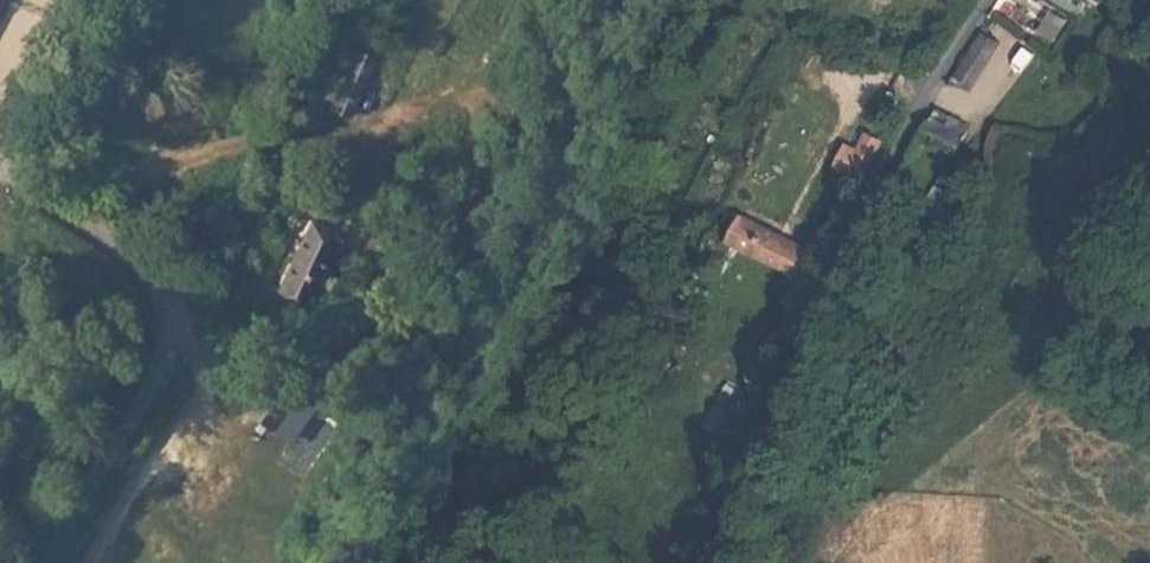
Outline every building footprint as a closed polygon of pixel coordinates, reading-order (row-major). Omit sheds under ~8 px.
[(1077,13),(1085,0),(1058,0),(1077,13)] [(1042,40),(1052,46),(1058,38),(1048,31),(1042,40)] [(372,60),(356,54),(333,107),(348,114),(372,60)] [(939,110),(928,129),(962,149),(973,130),(939,110)] [(882,140),(869,133),(860,151),(873,157),(882,140)] [(811,247),(743,214),(730,241),(798,274),(811,247)] [(305,295),(317,300),(346,229),(320,219),(288,296),(302,301),(305,295)] [(314,307),(317,300),(305,295),(302,301),(314,307)]
